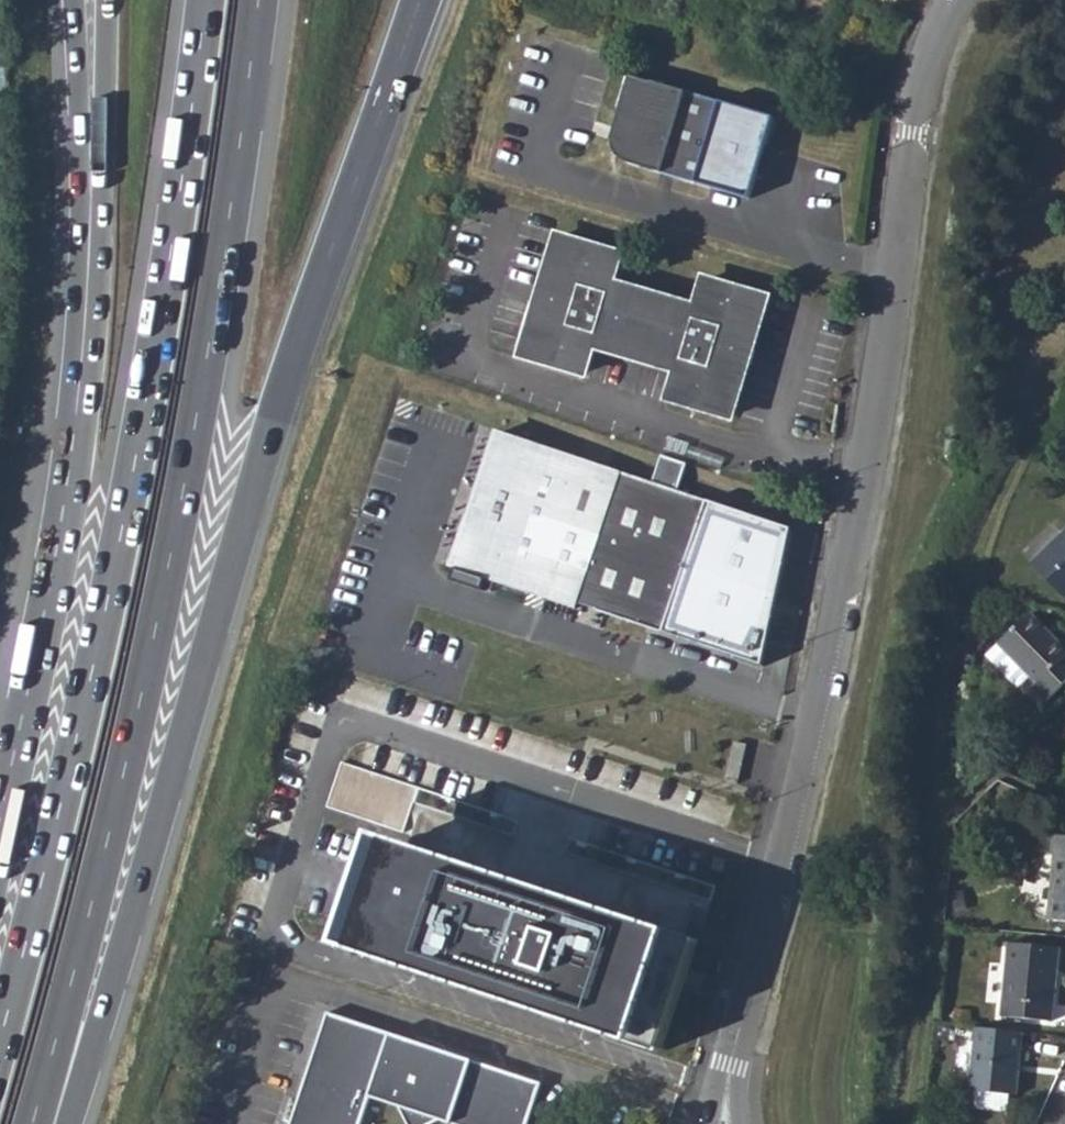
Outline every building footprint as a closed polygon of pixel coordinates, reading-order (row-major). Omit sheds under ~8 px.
[(717,101),(629,72),(613,134),(615,144),(617,153),(623,161),(690,185),(717,101)] [(772,119),(717,101),(690,185),(749,199),(772,119)] [(613,258),(551,240),(516,359),(578,377),(586,349),(672,374),(663,402),(725,420),(760,302),(699,284),(690,312),(604,287),(613,258)] [(498,435),(451,572),(569,613),(573,602),(595,609),(593,615),(659,637),(705,506),(498,435)] [(789,535),(705,506),(659,637),(762,669),(789,535)] [(1029,565),(1064,600),(1064,530),(1029,565)] [(1029,615),(987,656),(1017,688),(1029,677),(1037,684),(1034,687),(1046,701),(1064,683),(1064,652),(1029,615)] [(380,833),(342,944),(660,1051),(698,939),(380,833)] [(1048,920),(1064,922),(1064,837),(1054,836),(1052,856),(1055,856),(1048,920)] [(1008,944),(1002,1017),(1049,1023),(1057,949),(1008,944)] [(398,1107),(403,1104),(414,1123),(422,1123),(438,1118),(440,1123),(445,1123),(527,1123),(540,1086),(327,1015),(290,1123),(359,1123),(368,1098),(398,1107)] [(1015,1096),(1022,1034),(974,1028),(968,1092),(975,1092),(1007,1096),(1015,1096)] [(1007,1096),(975,1092),(973,1104),(977,1109),(1005,1113),(1007,1096)] [(407,1123),(414,1123),(403,1104),(398,1107),(407,1123)]
